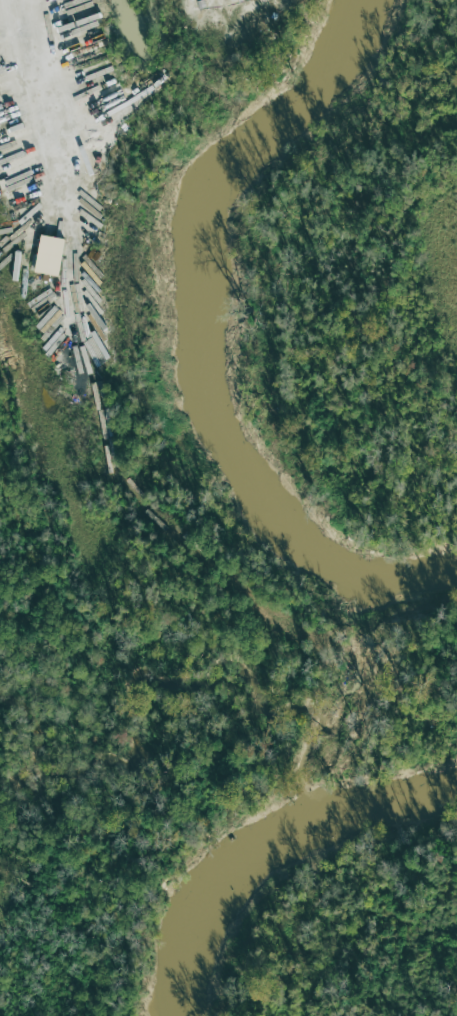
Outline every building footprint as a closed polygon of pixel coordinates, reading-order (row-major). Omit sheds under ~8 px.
[(63,240),(36,235),(29,272),(56,277),(63,240)]
